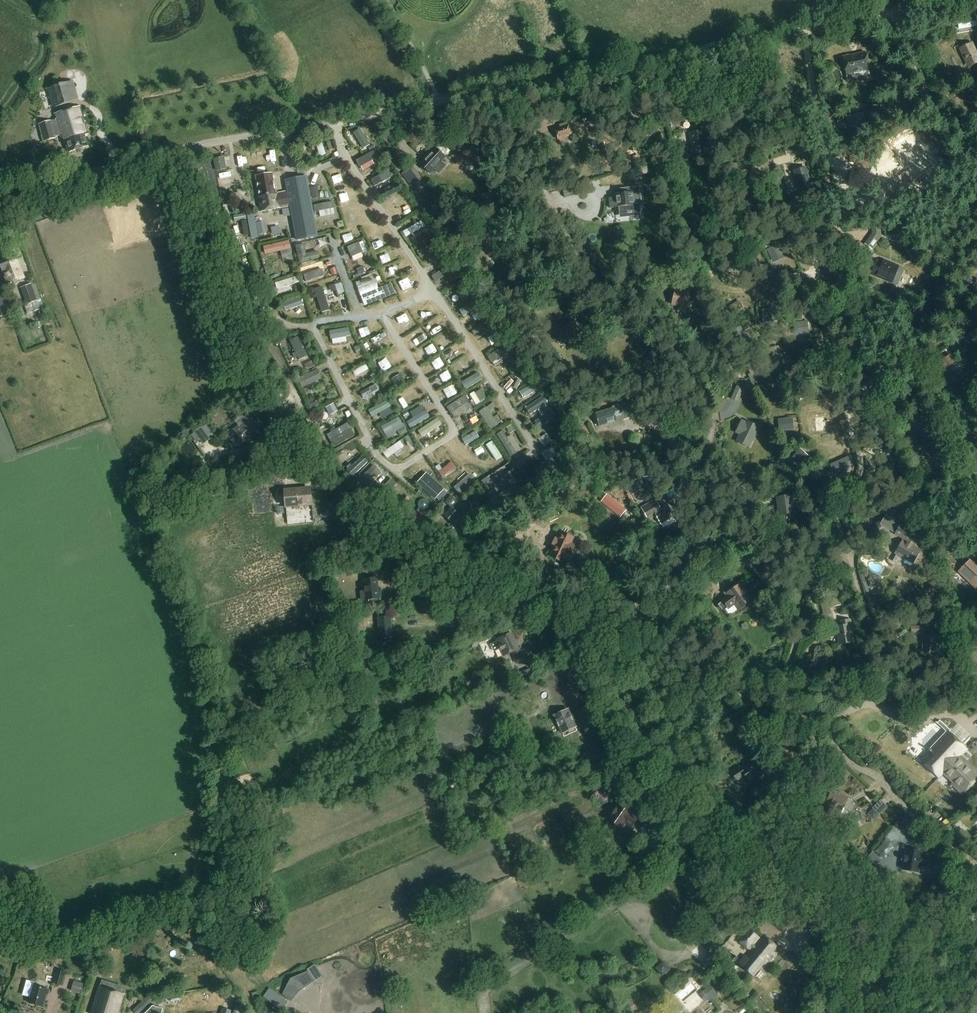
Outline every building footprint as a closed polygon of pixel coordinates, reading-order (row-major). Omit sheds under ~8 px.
[(957,21),(959,29),(976,26),(976,18),(957,21)] [(976,62),(976,57),(976,56),(976,55),(976,53),(975,49),(973,49),(971,44),(961,49),(963,53),(962,54),(966,61),(967,60),(970,65),(976,62)] [(549,58),(564,52),(561,45),(546,51),(549,58)] [(843,58),(847,81),(857,79),(856,74),(869,71),(866,54),(843,58)] [(887,80),(879,81),(880,89),(889,87),(887,80)] [(53,109),(72,103),(78,97),(73,81),(47,89),(53,109)] [(54,115),(56,120),(51,122),(51,120),(38,124),(44,141),(55,138),(55,136),(60,134),(61,137),(62,137),(65,146),(67,146),(69,154),(88,148),(85,137),(88,136),(79,108),(54,115)] [(863,113),(845,117),(847,128),(866,124),(863,113)] [(567,137),(573,135),(569,124),(559,127),(560,129),(555,130),(559,140),(561,144),(568,142),(567,137)] [(321,137),(314,139),(320,157),(326,155),(321,137)] [(917,143),(902,154),(908,163),(912,168),(916,174),(931,163),(919,145),(917,143)] [(793,145),(783,148),(786,155),(796,151),(793,145)] [(418,164),(429,174),(433,170),(438,174),(446,166),(441,161),(445,157),(434,147),(418,164)] [(357,163),(362,172),(373,165),(368,156),(357,163)] [(224,158),(213,160),(215,172),(226,170),(224,158)] [(798,167),(799,170),(793,171),(799,191),(812,187),(807,167),(805,168),(804,166),(798,167)] [(296,240),(316,236),(305,177),(285,180),(287,192),(275,194),(271,174),(256,177),(259,197),(257,197),(260,212),(290,206),(296,240)] [(372,180),(375,186),(386,182),(383,175),(372,180)] [(378,199),(388,213),(410,200),(401,186),(378,199)] [(313,199),(319,198),(317,187),(311,188),(313,199)] [(564,198),(578,195),(576,187),(562,191),(564,198)] [(617,199),(608,200),(609,209),(618,208),(619,212),(641,209),(638,187),(616,190),(617,199)] [(229,194),(222,195),(223,205),(231,204),(229,194)] [(755,199),(744,202),(748,218),(759,215),(755,199)] [(333,202),(314,206),(315,212),(320,211),(321,217),(335,214),(333,209),(334,209),(333,202)] [(246,220),(245,214),(233,216),(235,222),(246,220)] [(961,216),(961,223),(971,222),(970,215),(961,216)] [(403,231),(406,237),(420,229),(416,223),(403,231)] [(871,234),(864,244),(872,250),(881,236),(881,228),(885,228),(885,224),(871,225),(871,234)] [(267,233),(266,226),(257,228),(259,234),(267,233)] [(272,234),(280,233),(279,226),(271,226),(272,234)] [(422,233),(417,236),(421,243),(426,240),(422,233)] [(24,277),(20,267),(22,266),(16,251),(12,253),(8,241),(0,244),(0,252),(2,258),(0,259),(0,263),(8,283),(24,277)] [(289,241),(264,247),(265,255),(281,251),(283,262),(293,260),(289,241)] [(461,246),(469,264),(478,260),(470,242),(461,246)] [(416,252),(420,258),(436,249),(432,243),(416,252)] [(343,249),(346,255),(358,251),(355,244),(343,249)] [(296,247),(300,264),(319,259),(317,252),(306,255),(303,245),(296,247)] [(777,246),(767,251),(773,264),(783,260),(777,246)] [(384,254),(379,256),(383,266),(388,264),(384,254)] [(380,269),(384,283),(400,278),(414,269),(407,256),(380,269)] [(899,267),(883,260),(882,263),(876,260),(870,276),(892,285),(899,267)] [(360,261),(350,265),(352,271),(362,267),(360,261)] [(303,273),(306,281),(325,275),(323,268),(303,273)] [(294,278),(274,284),(276,291),(296,285),(294,278)] [(36,283),(20,288),(26,305),(24,305),(27,313),(44,308),(36,283)] [(669,306),(674,307),(678,308),(677,311),(685,313),(691,285),(682,283),(679,293),(675,292),(673,300),(670,300),(669,306)] [(391,284),(361,296),(365,306),(396,294),(391,284)] [(325,288),(314,291),(321,314),(331,311),(325,288)] [(0,290),(0,309),(3,317),(13,313),(3,289),(0,290)] [(287,309),(304,303),(302,296),(284,302),(287,309)] [(737,310),(730,313),(733,318),(739,315),(737,310)] [(764,310),(764,320),(775,319),(775,310),(764,310)] [(964,320),(954,329),(958,334),(968,325),(964,320)] [(575,337),(579,333),(576,330),(577,330),(570,321),(563,326),(565,328),(561,331),(563,333),(560,335),(565,341),(568,338),(569,339),(574,335),(575,337)] [(347,342),(347,336),(350,336),(349,328),(330,329),(331,343),(347,342)] [(290,342),(299,362),(308,358),(298,337),(290,342)] [(850,337),(847,351),(853,353),(857,339),(850,337)] [(358,356),(363,353),(359,345),(354,348),(358,356)] [(488,356),(492,362),(507,353),(503,347),(488,356)] [(777,347),(770,349),(775,368),(781,366),(777,347)] [(305,364),(307,369),(315,366),(313,361),(305,364)] [(756,361),(746,365),(751,377),(761,372),(756,361)] [(508,371),(512,376),(519,372),(515,367),(508,371)] [(526,368),(501,384),(509,398),(535,381),(526,368)] [(318,370),(298,379),(303,388),(322,379),(318,370)] [(478,372),(461,383),(465,390),(483,380),(478,372)] [(535,381),(509,398),(518,410),(543,393),(535,381)] [(454,386),(446,388),(449,397),(456,395),(454,386)] [(738,402),(744,389),(736,386),(730,399),(738,402)] [(543,395),(525,407),(529,414),(537,409),(542,416),(534,421),(539,428),(557,417),(543,395)] [(464,396),(446,407),(450,414),(469,403),(464,396)] [(369,411),(372,418),(392,407),(388,400),(369,411)] [(318,402),(309,406),(311,411),(320,407),(318,402)] [(333,406),(327,409),(331,417),(337,414),(333,406)] [(619,407),(596,414),(600,428),(623,421),(619,407)] [(236,432),(229,437),(236,446),(243,441),(244,442),(257,432),(252,425),(255,422),(249,415),(244,418),(247,422),(241,427),(240,425),(234,430),(236,432)] [(399,418),(381,427),(385,435),(403,426),(399,418)] [(793,418),(778,419),(779,426),(783,431),(794,430),(793,418)] [(749,446),(758,428),(747,422),(746,425),(741,422),(736,433),(741,435),(738,441),(749,446)] [(511,425),(506,429),(509,434),(515,431),(511,425)] [(194,433),(201,442),(209,436),(202,427),(194,433)] [(330,440),(334,447),(355,435),(351,427),(330,440)] [(397,432),(400,437),(408,433),(405,427),(397,432)] [(467,445),(480,437),(476,430),(462,438),(467,445)] [(513,434),(507,437),(504,430),(498,433),(509,456),(521,450),(513,434)] [(539,438),(544,446),(552,441),(547,433),(539,438)] [(676,444),(670,449),(675,454),(680,449),(676,444)] [(800,450),(790,461),(799,469),(809,458),(800,450)] [(547,451),(542,455),(553,470),(558,467),(547,451)] [(348,471),(353,477),(369,462),(363,456),(348,471)] [(834,475),(852,467),(848,457),(830,465),(834,475)] [(893,462),(879,460),(877,474),(891,476),(893,462)] [(439,472),(443,478),(457,470),(452,463),(439,472)] [(508,463),(501,469),(507,476),(514,471),(508,463)] [(283,480),(295,474),(290,464),(278,470),(283,480)] [(374,467),(359,481),(365,487),(375,478),(376,479),(381,474),(374,467)] [(483,469),(466,478),(470,484),(486,475),(483,469)] [(529,470),(521,476),(527,484),(535,478),(529,470)] [(426,471),(416,482),(435,499),(445,488),(426,471)] [(644,490),(642,478),(630,481),(633,492),(644,490)] [(389,490),(396,483),(392,479),(385,485),(389,490)] [(289,495),(284,495),(285,510),(312,508),(312,505),(311,493),(289,495)] [(790,495),(777,496),(780,515),(792,513),(790,495)] [(450,496),(444,502),(448,506),(454,500),(450,496)] [(665,505),(658,509),(654,502),(641,510),(647,520),(655,515),(660,524),(671,517),(669,514),(670,513),(665,505)] [(456,526),(461,521),(457,517),(460,514),(464,519),(468,514),(458,503),(452,509),(451,508),(444,516),(450,523),(451,522),(456,526)] [(520,517),(526,527),(535,521),(529,512),(520,517)] [(889,529),(896,533),(895,535),(904,539),(895,554),(898,555),(894,562),(901,566),(905,559),(913,564),(920,552),(909,546),(916,532),(901,524),(894,521),(889,529)] [(559,539),(555,537),(551,545),(555,547),(552,554),(563,559),(566,554),(570,556),(574,547),(570,545),(573,539),(562,533),(559,539)] [(969,561),(959,571),(976,587),(976,586),(976,569),(969,561)] [(708,575),(705,568),(694,572),(699,583),(703,582),(701,578),(708,575)] [(365,592),(360,592),(361,601),(379,600),(377,580),(364,581),(365,592)] [(812,588),(813,595),(824,592),(822,585),(812,588)] [(738,609),(750,600),(746,596),(747,594),(745,592),(743,592),(739,586),(727,594),(729,596),(723,601),(729,609),(735,604),(738,609)] [(829,600),(819,603),(822,613),(831,611),(830,608),(841,605),(838,594),(828,596),(829,600)] [(390,618),(378,619),(379,638),(392,637),(390,618)] [(848,626),(849,626),(849,621),(841,623),(842,627),(835,628),(838,646),(851,644),(848,626)] [(929,630),(929,637),(922,637),(922,653),(936,653),(935,642),(945,642),(945,630),(929,630)] [(515,661),(525,657),(521,648),(518,650),(511,634),(497,641),(497,642),(491,645),(494,652),(501,649),(504,657),(512,653),(515,661)] [(539,655),(527,661),(530,668),(543,663),(539,655)] [(959,679),(954,682),(957,688),(963,685),(959,679)] [(554,716),(561,732),(575,726),(567,710),(554,716)] [(976,780),(976,773),(960,756),(966,750),(948,732),(930,751),(929,750),(928,751),(929,752),(921,761),(926,765),(925,766),(939,779),(943,774),(953,784),(951,785),(962,796),(976,780)] [(613,735),(604,738),(607,747),(616,744),(613,735)] [(578,761),(582,769),(589,767),(585,758),(578,761)] [(736,782),(744,776),(748,783),(756,778),(756,777),(762,773),(755,762),(745,769),(744,768),(740,770),(739,768),(731,774),(736,782)] [(847,798),(832,791),(821,814),(829,818),(832,812),(833,812),(836,806),(842,809),(847,798)] [(873,821),(887,807),(880,800),(872,809),(873,809),(867,815),(873,821)] [(734,802),(731,810),(740,813),(742,804),(734,802)] [(630,826),(635,818),(630,814),(632,812),(620,804),(609,819),(621,827),(624,823),(630,826)] [(640,829),(652,853),(664,847),(652,823),(640,829)] [(966,834),(961,829),(957,833),(962,838),(966,834)] [(925,867),(927,857),(920,856),(920,853),(906,851),(903,868),(917,871),(918,866),(925,867)] [(873,852),(862,864),(881,882),(893,870),(873,852)] [(777,913),(770,922),(783,933),(790,924),(782,917),(785,913),(781,909),(777,913)] [(762,937),(756,945),(755,944),(760,938),(747,928),(737,941),(749,951),(751,949),(752,950),(745,959),(743,958),(737,965),(752,978),(763,964),(766,967),(779,951),(762,937)] [(722,949),(718,953),(722,957),(726,953),(722,949)] [(734,955),(730,960),(734,964),(738,959),(734,955)] [(655,967),(663,976),(671,970),(664,961),(655,967)] [(60,970),(58,969),(54,984),(62,986),(66,968),(61,966),(60,970)] [(283,994),(291,1002),(302,990),(315,981),(308,971),(291,979),(283,994)] [(171,978),(171,989),(183,989),(183,979),(171,978)] [(82,993),(84,983),(74,980),(71,990),(82,993)] [(23,997),(30,999),(29,1003),(43,1007),(46,997),(48,998),(50,990),(35,985),(35,984),(34,984),(27,982),(23,997)] [(710,986),(699,994),(706,1001),(708,999),(711,1002),(718,996),(710,986)] [(124,995),(98,987),(91,1012),(118,1012),(124,995)] [(149,995),(133,1011),(135,1012),(139,1012),(153,999),(149,995)] [(847,1010),(850,1012),(862,1012),(853,1003),(847,1010)]
